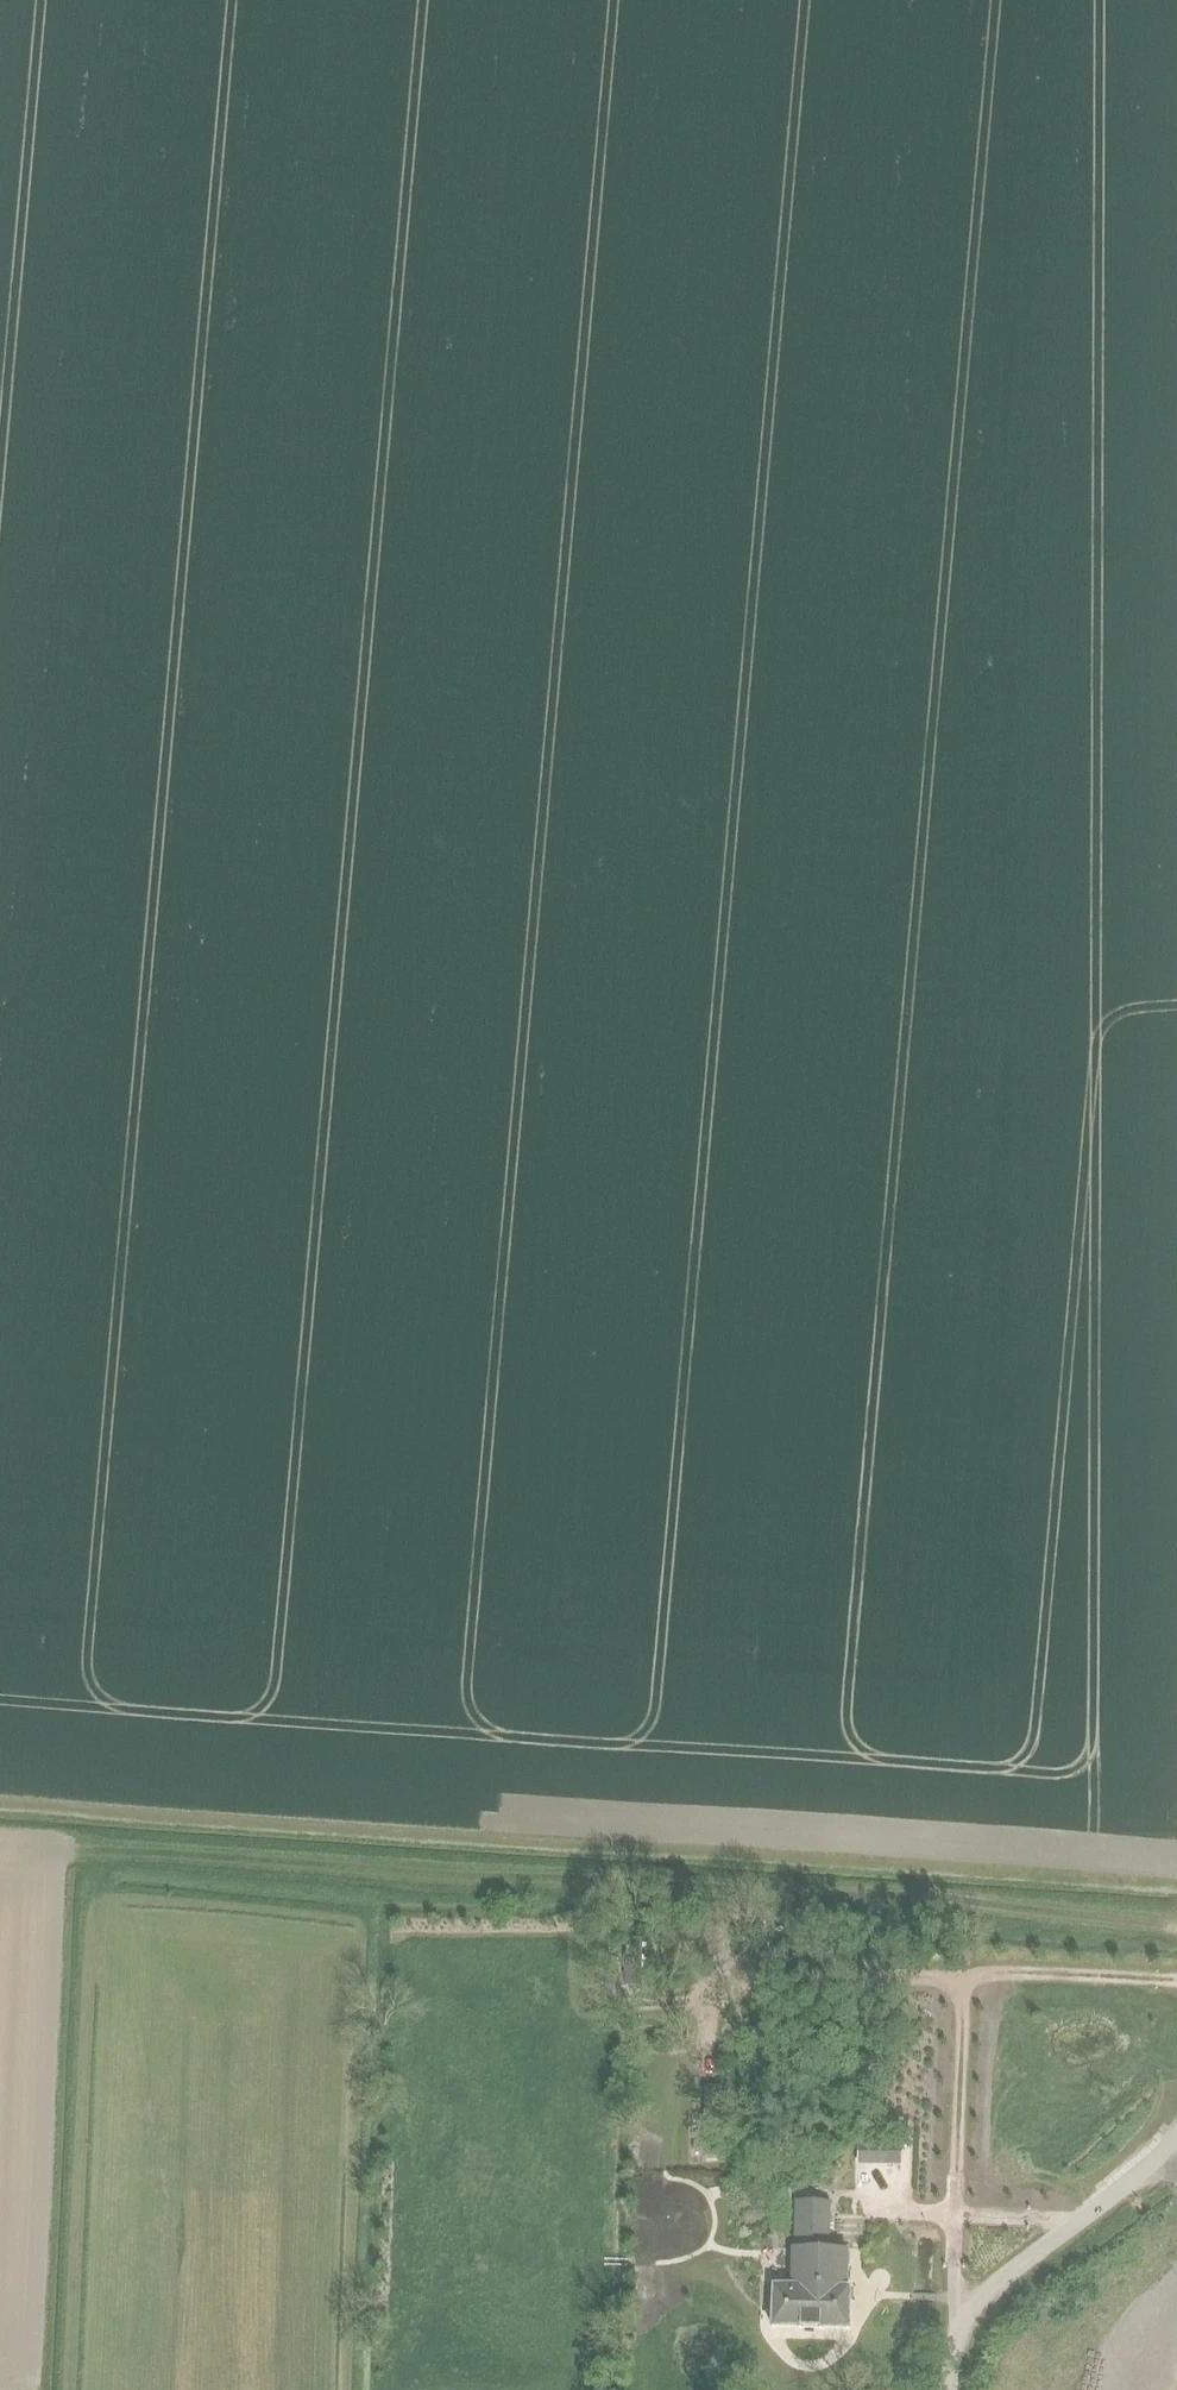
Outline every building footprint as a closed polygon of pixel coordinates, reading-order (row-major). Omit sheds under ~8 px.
[(641,1985),(642,1940),(627,1939),(626,1985),(641,1985)] [(705,2087),(705,2146),(721,2146),(721,2087),(705,2087)] [(871,2145),(858,2145),(858,2166),(871,2166),(871,2145)] [(848,2328),(850,2287),(846,2287),(847,2250),(828,2250),(830,2201),(794,2200),(793,2248),(789,2248),(788,2286),(771,2286),(770,2326),(848,2328)]
